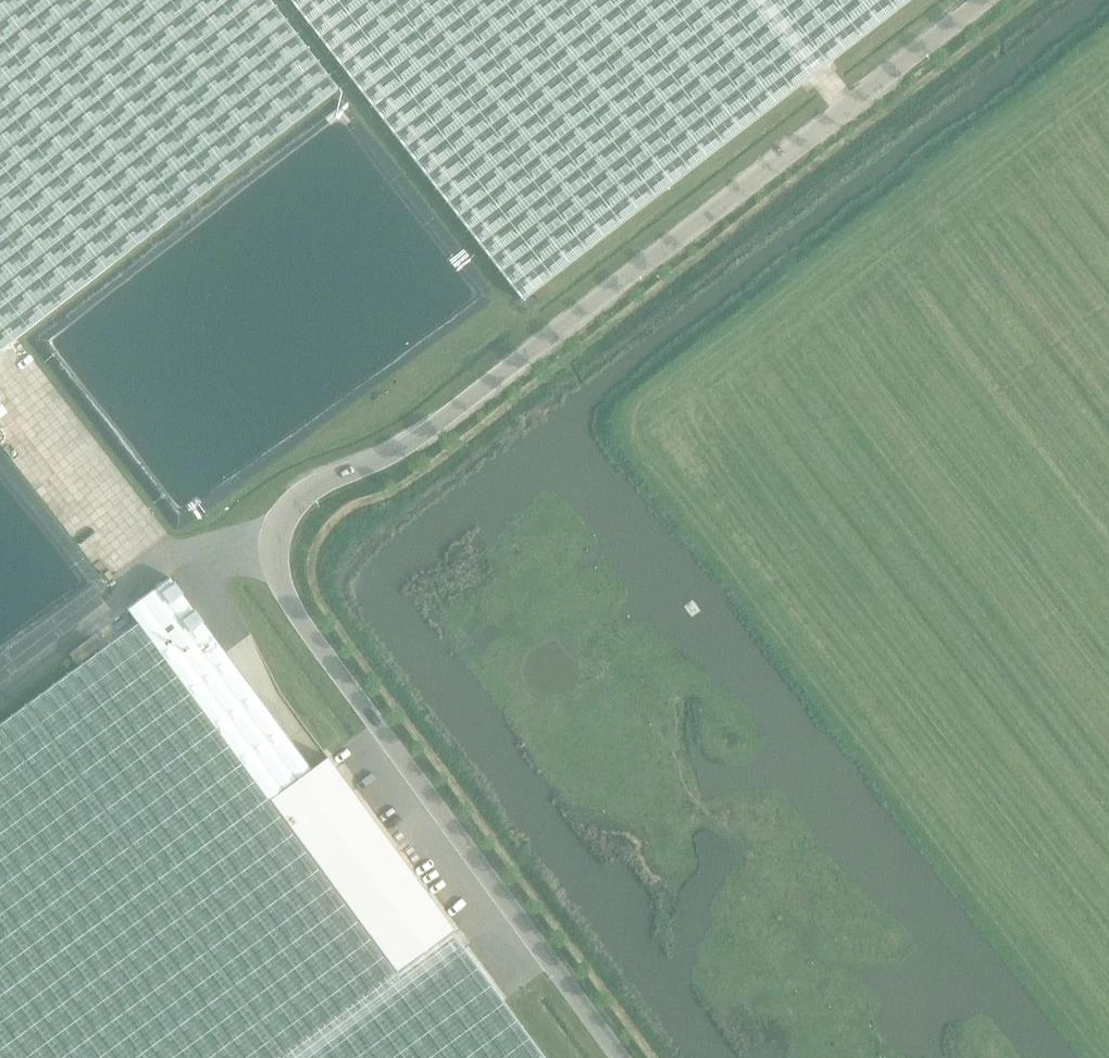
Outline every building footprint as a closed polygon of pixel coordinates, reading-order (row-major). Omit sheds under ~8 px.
[(339,90),(269,0),(0,0),(0,353),(339,90)] [(515,289),(523,298),(907,0),(291,0),(515,289)] [(126,608),(136,623),(267,798),(310,769),(168,579),(126,608)] [(451,931),(395,972),(267,798),(136,623),(100,649),(78,666),(0,723),(0,1057),(544,1057),(451,931)] [(69,653),(78,666),(100,649),(91,637),(69,653)] [(327,758),(310,769),(267,798),(395,972),(451,931),(453,929),(327,758)]
